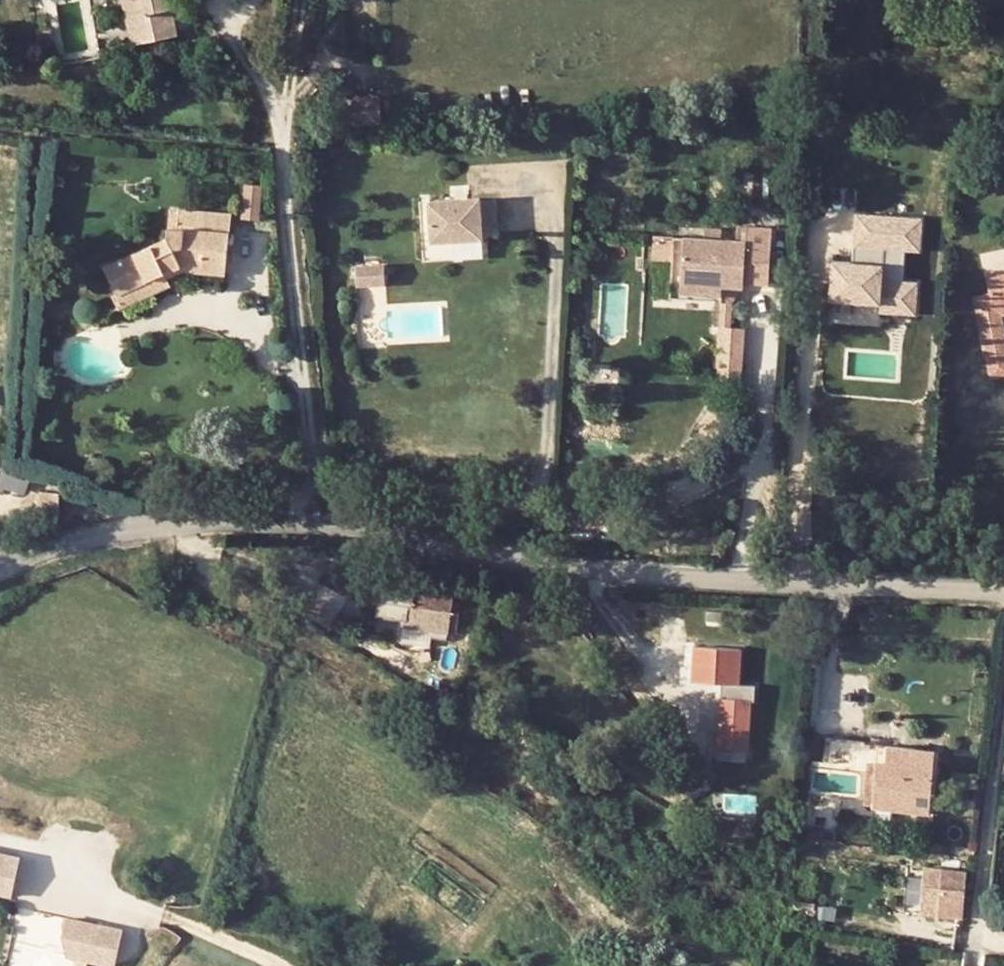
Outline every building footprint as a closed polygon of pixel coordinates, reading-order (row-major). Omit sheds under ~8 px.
[(132,45),(179,34),(171,0),(122,0),(132,45)] [(52,25),(36,28),(40,46),(55,43),(52,25)] [(377,101),(351,105),(354,124),(379,121),(377,101)] [(496,233),(493,193),(430,197),(432,236),(496,233)] [(167,244),(110,267),(123,298),(177,277),(176,274),(189,273),(229,276),(233,214),(184,211),(182,229),(176,229),(168,229),(167,244)] [(170,211),(168,229),(176,229),(178,212),(170,211)] [(883,217),(853,215),(850,249),(857,249),(856,264),(849,264),(829,262),(827,301),(878,304),(883,217)] [(919,219),(883,217),(878,304),(877,313),(897,315),(899,282),(902,251),(917,252),(919,219)] [(675,237),(670,297),(714,301),(715,285),(734,286),(734,279),(754,280),(759,225),(724,223),(722,240),(675,237)] [(662,296),(670,297),(675,237),(665,236),(665,226),(645,225),(643,257),(663,259),(662,296)] [(857,249),(850,249),(849,264),(856,264),(857,249)] [(385,263),(356,265),(357,285),(386,282),(385,263)] [(977,293),(989,373),(1003,371),(1003,349),(999,312),(1003,311),(1003,274),(993,275),(995,290),(977,293)] [(128,309),(180,289),(177,277),(123,298),(128,309)] [(914,283),(899,282),(897,315),(912,316),(914,283)] [(714,301),(732,302),(734,286),(715,285),(714,301)] [(705,325),(702,365),(727,367),(730,327),(705,325)] [(61,491),(41,490),(39,516),(60,517),(61,491)] [(382,587),(377,614),(405,619),(404,625),(450,632),(450,629),(454,600),(454,598),(413,593),(382,587)] [(315,598),(306,613),(330,628),(339,613),(315,598)] [(454,600),(450,629),(458,630),(461,602),(454,600)] [(737,654),(690,652),(689,687),(718,688),(715,752),(745,754),(747,705),(751,705),(752,690),(735,689),(737,654)] [(825,740),(823,773),(848,774),(868,775),(869,763),(877,765),(874,805),(925,810),(930,747),(825,740)] [(868,775),(865,804),(874,805),(877,765),(869,763),(868,775)] [(705,784),(696,770),(672,786),(682,801),(705,784)] [(0,862),(0,903),(11,906),(20,867),(0,862)] [(915,871),(914,921),(957,921),(958,872),(915,871)] [(68,921),(63,941),(66,958),(103,965),(114,965),(122,931),(68,921)]
